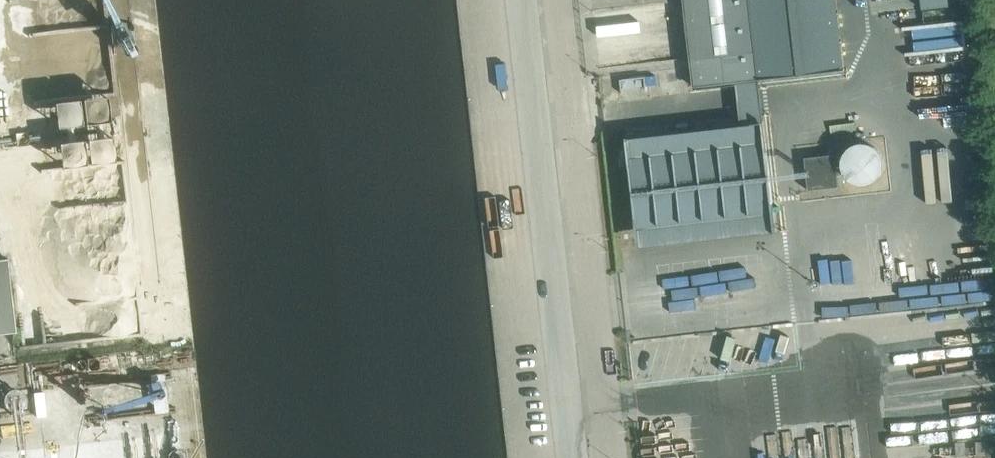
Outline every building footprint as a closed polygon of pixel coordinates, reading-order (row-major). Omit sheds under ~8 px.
[(838,0),(684,0),(693,87),(846,70),(838,0)] [(949,0),(921,0),(922,9),(949,6),(949,0)] [(637,227),(774,212),(766,143),(629,158),(637,227)] [(839,186),(835,154),(804,158),(808,190),(839,186)] [(14,332),(6,260),(0,261),(0,333),(14,332)]
